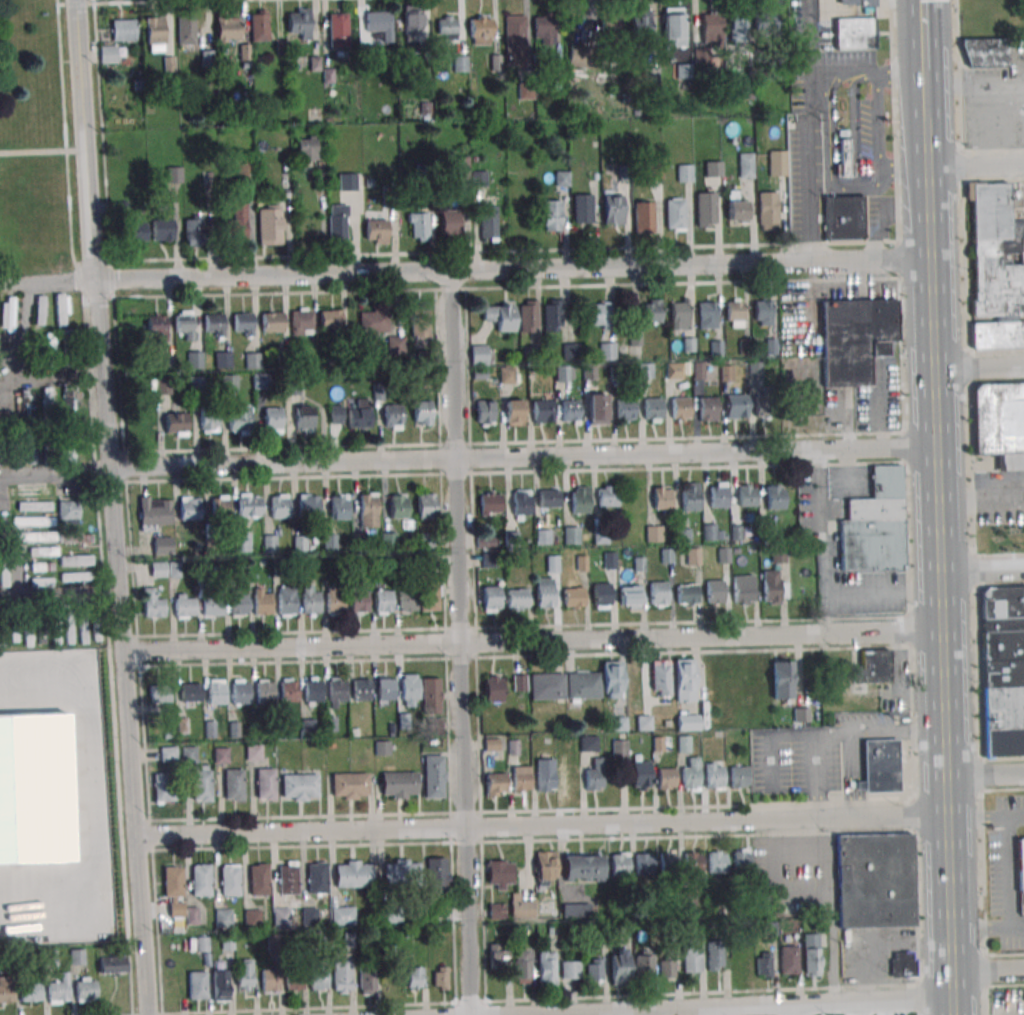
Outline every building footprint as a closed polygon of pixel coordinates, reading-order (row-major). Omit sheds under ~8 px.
[(422,7),(405,7),(405,36),(422,36),(422,7)] [(684,47),(684,7),(665,7),(665,47),(684,47)] [(310,9),(288,9),(288,30),(299,30),(299,40),(310,40),(310,9)] [(652,9),(632,9),(632,34),(652,34),(652,9)] [(250,10),(250,42),(268,42),(268,10),(250,10)] [(722,10),(702,10),(702,42),(722,42),(722,10)] [(367,32),(378,32),(378,42),(392,42),(392,11),(367,11),(367,32)] [(620,38),(620,11),(602,11),(602,38),(620,38)] [(348,13),(329,13),(329,47),(348,47),(348,13)] [(216,15),(216,43),(240,43),(240,15),(216,15)] [(470,45),(491,45),(491,15),(470,15),(470,45)] [(555,45),(555,15),(535,15),(535,45),(555,45)] [(756,15),(755,40),(776,41),(777,15),(756,15)] [(178,45),(195,45),(195,16),(178,16),(178,45)] [(456,16),(438,16),(438,39),(456,39),(456,16)] [(526,16),(505,16),(505,47),(526,47),(526,16)] [(165,52),(165,17),(147,17),(147,52),(165,52)] [(877,17),(878,48),(837,50),(836,19),(877,17)] [(744,19),(730,19),(730,43),(744,43),(744,19)] [(112,41),(136,41),(136,20),(112,20),(112,41)] [(1007,67),(1007,38),(964,38),(964,67),(1007,67)] [(570,45),(570,67),(592,67),(592,45),(570,45)] [(117,46),(99,46),(99,62),(117,62),(117,46)] [(706,49),(696,49),(696,61),(706,60),(706,49)] [(645,84),(659,84),(658,67),(644,67),(645,84)] [(316,160),(316,137),(298,137),(298,160),(316,160)] [(847,138),(849,176),(841,176),(839,139),(847,138)] [(787,150),(769,150),(769,175),(787,175),(787,150)] [(754,178),(754,152),(740,152),(740,178),(754,178)] [(469,157),(455,157),(455,182),(469,182),(469,157)] [(253,159),(238,159),(238,180),(253,180),(253,159)] [(721,162),(705,162),(705,176),(721,176),(721,162)] [(677,182),(693,182),(693,165),(677,165),(677,182)] [(181,183),(181,167),(167,167),(167,183),(181,183)] [(569,171),(556,171),(556,185),(569,186),(569,171)] [(357,191),(357,173),(338,173),(338,191),(357,191)] [(1023,315),(1023,219),(1011,219),(1010,182),(966,183),(966,200),(972,200),(973,315),(1023,315)] [(623,224),(623,191),(603,191),(603,224),(623,224)] [(748,224),(748,200),(738,200),(738,191),(728,191),(728,224),(748,224)] [(777,191),(759,191),(759,230),(777,230),(777,191)] [(715,192),(697,192),(697,227),(715,227),(715,192)] [(574,194),(574,223),(592,223),(592,194),(574,194)] [(863,194),(865,234),(860,239),(826,241),(824,196),(863,194)] [(685,198),(666,198),(666,230),(685,230),(685,198)] [(561,231),(561,200),(544,200),(544,231),(561,231)] [(652,202),(634,202),(634,233),(652,233),(652,202)] [(247,239),(247,204),(235,204),(235,218),(228,218),(228,239),(247,239)] [(329,205),(329,241),(347,241),(347,205),(329,205)] [(281,244),(281,206),(258,206),(258,244),(281,244)] [(458,210),(441,210),(441,236),(458,236),(458,210)] [(428,213),(409,213),(409,240),(428,240),(428,213)] [(481,239),(497,239),(497,213),(481,213),(481,239)] [(203,215),(186,215),(186,245),(203,245),(203,215)] [(153,219),(153,241),(173,241),(173,219),(153,219)] [(387,219),(366,219),(366,243),(387,243),(387,219)] [(128,223),(128,242),(148,242),(148,223),(128,223)] [(68,326),(68,294),(56,294),(56,326),(68,326)] [(44,295),(35,295),(35,325),(44,325),(44,295)] [(14,298),(2,298),(2,331),(14,331),(14,298)] [(543,332),(560,332),(560,299),(543,299),(543,332)] [(771,326),(771,299),(753,299),(754,326),(771,326)] [(822,300),(824,387),(871,386),(870,356),(887,356),(887,341),(897,341),(896,299),(822,300)] [(661,300),(643,300),(643,323),(661,323),(661,300)] [(743,327),(743,300),(726,300),(726,327),(743,327)] [(519,331),(537,331),(537,301),(519,301),(519,331)] [(671,331),(688,331),(688,301),(671,301),(671,331)] [(716,329),(716,301),(699,301),(699,329),(716,329)] [(515,332),(515,303),(483,303),(483,322),(494,322),(494,332),(515,332)] [(611,329),(611,303),(586,303),(586,329),(611,329)] [(291,334),(313,334),(313,308),(291,308),(291,334)] [(412,308),(412,337),(429,337),(429,308),(412,308)] [(341,328),(341,310),(320,310),(320,328),(341,328)] [(176,340),(194,340),(194,311),(176,311),(176,340)] [(388,332),(388,311),(359,311),(359,332),(388,332)] [(253,312),(234,312),(234,336),(253,336),(253,312)] [(283,332),(283,312),(261,312),(261,332),(283,332)] [(205,337),(224,337),(224,313),(205,313),(205,337)] [(167,341),(167,315),(148,315),(148,341),(167,341)] [(971,322),(971,349),(1023,349),(1023,322),(971,322)] [(64,365),(74,365),(73,331),(62,331),(64,365)] [(630,331),(630,344),(641,344),(641,331),(630,331)] [(55,332),(46,332),(46,366),(55,366),(55,332)] [(563,359),(579,359),(579,343),(563,343),(563,359)] [(599,359),(615,359),(615,343),(599,343),(599,359)] [(487,345),(471,345),(471,364),(487,364),(487,345)] [(203,351),(188,351),(188,368),(203,368),(203,351)] [(231,367),(231,351),(216,351),(216,367),(231,367)] [(260,353),(246,353),(246,368),(260,368),(260,353)] [(664,362),(664,379),(681,379),(681,362),(664,362)] [(639,377),(652,377),(652,363),(639,363),(639,377)] [(595,379),(595,365),(582,365),(582,379),(595,379)] [(556,381),(568,381),(568,366),(556,366),(556,381)] [(499,383),(515,383),(515,367),(499,367),(499,383)] [(237,375),(222,375),(222,392),(237,392),(237,375)] [(255,382),(259,382),(259,387),(265,387),(265,378),(255,378),(255,382)] [(156,394),(171,394),(171,379),(156,379),(156,394)] [(973,384),(974,454),(996,454),(996,471),(1023,470),(1023,383),(973,384)] [(43,388),(43,417),(54,417),(54,388),(43,388)] [(34,420),(31,390),(21,391),(24,421),(34,420)] [(725,418),(747,418),(747,390),(725,390),(725,418)] [(606,394),(589,394),(589,424),(606,424),(606,394)] [(775,394),(755,394),(755,418),(775,418),(775,394)] [(689,397),(671,397),(671,420),(689,420),(689,397)] [(716,397),(699,397),(699,422),(716,422),(716,397)] [(661,398),(642,398),(642,422),(661,422),(661,398)] [(370,427),(370,399),(357,399),(357,407),(348,407),(348,427),(370,427)] [(634,421),(634,399),(615,399),(615,421),(634,421)] [(493,400),(476,400),(476,426),(493,426),(493,400)] [(523,426),(523,400),(505,400),(505,426),(523,426)] [(553,400),(532,400),(533,423),(553,422),(553,400)] [(560,422),(579,422),(579,400),(560,400),(560,422)] [(431,401),(414,401),(414,425),(431,425),(431,401)] [(384,404),(384,429),(401,429),(401,404),(384,404)] [(252,406),(228,406),(228,432),(252,432),(252,406)] [(295,406),(295,432),(313,432),(313,406),(295,406)] [(329,424),(343,424),(343,406),(329,406),(329,424)] [(263,433),(282,433),(282,407),(263,407),(263,433)] [(195,410),(195,422),(199,422),(199,432),(218,433),(218,411),(195,410)] [(0,412),(0,427),(13,426),(11,411),(0,412)] [(164,432),(187,432),(187,413),(164,413),(164,432)] [(77,441),(60,441),(60,464),(77,464),(77,441)] [(43,462),(43,444),(27,444),(27,462),(43,462)] [(903,465),(870,465),(871,499),(847,499),(847,520),(839,520),(840,571),(904,571),(903,465)] [(681,511),(699,511),(699,482),(681,482),(681,511)] [(727,483),(709,483),(709,508),(727,508),(727,483)] [(737,485),(737,506),(755,506),(755,485),(737,485)] [(784,509),(784,485),(766,485),(766,509),(784,509)] [(589,513),(588,486),(571,486),(571,513),(589,513)] [(617,507),(617,486),(598,486),(598,507),(617,507)] [(670,509),(670,486),(653,486),(653,509),(670,509)] [(559,487),(538,487),(538,508),(559,508),(559,487)] [(530,490),(511,490),(511,517),(530,517),(530,490)] [(500,492),(480,492),(480,516),(500,516),(500,492)] [(378,493),(360,493),(360,527),(378,527),(378,493)] [(238,517),(261,517),(261,494),(238,494),(238,517)] [(289,494),(271,494),(271,518),(289,518),(289,494)] [(318,516),(318,494),(298,494),(298,516),(318,516)] [(331,494),(331,519),(348,519),(348,494),(331,494)] [(408,518),(408,494),(389,494),(389,518),(408,518)] [(417,519),(436,519),(436,494),(417,494),(417,519)] [(229,495),(212,495),(212,517),(229,517),(229,495)] [(200,496),(179,496),(179,520),(200,520),(200,496)] [(171,529),(171,497),(140,497),(140,529),(171,529)] [(79,500),(58,500),(58,522),(79,522),(79,500)] [(17,511),(52,511),(52,502),(17,502),(17,511)] [(55,517),(12,517),(12,526),(55,526),(55,517)] [(703,540),(716,540),(716,522),(703,522),(703,540)] [(646,541),(661,541),(661,525),(646,525),(646,541)] [(563,544),(579,544),(579,526),(563,526),(563,544)] [(690,528),(675,528),(675,543),(690,543),(690,528)] [(537,543),(549,543),(549,530),(537,530),(537,543)] [(14,542),(55,542),(55,533),(14,533),(14,542)] [(395,533),(381,533),(381,548),(395,548),(395,533)] [(437,548),(437,533),(420,533),(420,548),(437,548)] [(92,534),(57,534),(57,543),(92,543),(92,534)] [(324,550),(336,550),(336,535),(324,535),(324,550)] [(496,536),(475,536),(475,548),(496,548),(496,536)] [(172,537),(153,537),(153,556),(172,556),(172,537)] [(686,565),(700,565),(700,547),(686,547),(686,565)] [(771,547),(771,563),(785,563),(785,547),(771,547)] [(661,562),(672,562),(672,548),(661,548),(661,562)] [(52,570),(51,559),(39,559),(38,549),(30,549),(31,571),(52,570)] [(0,587),(8,587),(8,555),(0,555),(0,587)] [(93,556),(60,556),(60,566),(93,566),(93,556)] [(167,563),(151,563),(151,577),(167,577),(167,563)] [(180,577),(180,563),(170,563),(170,577),(180,577)] [(787,581),(779,581),(779,570),(763,570),(763,603),(787,603),(787,581)] [(92,582),(92,572),(61,572),(61,582),(92,582)] [(733,575),(733,604),(754,604),(754,575),(733,575)] [(439,610),(439,577),(421,577),(421,610),(439,610)] [(30,578),(30,587),(54,587),(54,578),(30,578)] [(536,608),(553,608),(553,578),(536,578),(536,608)] [(723,605),(723,580),(706,580),(706,605),(723,605)] [(667,606),(667,582),(650,582),(650,606),(667,606)] [(302,584),(302,615),(320,615),(320,584),(302,584)] [(610,608),(610,584),(592,584),(592,608),(610,608)] [(620,584),(620,608),(640,608),(640,584),(620,584)] [(697,584),(677,584),(677,605),(697,605),(697,584)] [(277,586),(277,615),(296,615),(296,586),(277,586)] [(326,613),(345,613),(345,586),(326,586),(326,613)] [(501,612),(501,586),(483,586),(483,612),(501,612)] [(143,617),(165,617),(165,598),(154,598),(154,587),(143,587),(143,617)] [(584,608),(584,587),(563,587),(563,608),(584,608)] [(1023,756),(1023,587),(980,588),(983,757),(1023,756)] [(507,610),(527,610),(527,588),(507,588),(507,610)] [(375,589),(375,613),(392,613),(392,589),(375,589)] [(416,589),(398,589),(398,612),(416,612),(416,589)] [(252,614),(271,614),(271,590),(252,590),(252,614)] [(351,590),(351,613),(368,613),(368,590),(351,590)] [(247,615),(247,591),(230,591),(230,615),(247,615)] [(175,618),(195,618),(195,593),(175,593),(175,618)] [(223,616),(223,598),(202,598),(202,616),(223,616)] [(61,618),(53,618),(53,644),(61,644),(61,618)] [(88,643),(89,618),(81,618),(79,643),(88,643)] [(889,682),(889,650),(861,650),(861,682),(889,682)] [(693,659),(675,659),(675,702),(694,702),(693,659)] [(792,699),(792,660),(772,660),(772,699),(792,699)] [(669,663),(652,663),(652,696),(669,696),(669,663)] [(401,706),(419,706),(419,675),(401,675),(401,706)] [(485,702),(502,702),(502,676),(485,676),(485,702)] [(321,702),(321,677),(303,677),(303,702),(321,702)] [(395,677),(377,677),(377,705),(395,705),(395,677)] [(346,703),(346,678),(326,678),(326,703),(346,703)] [(422,678),(422,712),(439,712),(439,678),(422,678)] [(207,704),(225,704),(225,679),(207,679),(207,704)] [(274,679),(257,679),(257,704),(274,704),(274,679)] [(280,703),(298,703),(298,679),(280,679),(280,703)] [(352,679),(352,701),(370,701),(370,679),(352,679)] [(233,680),(233,705),(249,705),(249,680),(233,680)] [(201,702),(201,683),(181,683),(181,702),(201,702)] [(171,703),(171,684),(148,684),(148,703),(171,703)] [(794,722),(809,722),(809,707),(794,707),(794,722)] [(699,714),(677,714),(677,730),(699,730),(699,714)] [(597,735),(581,735),(581,751),(597,751),(597,735)] [(899,793),(899,739),(863,739),(863,781),(855,781),(855,793),(899,793)] [(626,758),(626,740),(612,740),(612,758),(626,758)] [(376,755),(389,755),(389,741),(376,741),(376,755)] [(261,744),(246,744),(246,760),(261,760),(261,744)] [(177,747),(160,747),(160,761),(177,761),(177,747)] [(197,747),(181,747),(181,763),(197,763),(197,747)] [(229,748),(214,748),(214,764),(229,764),(229,748)] [(444,798),(444,755),(424,755),(424,798),(444,798)] [(585,790),(603,790),(603,757),(593,757),(593,768),(585,768),(585,790)] [(681,768),(681,790),(699,790),(699,757),(688,757),(688,768),(681,768)] [(537,792),(554,792),(554,758),(537,758),(537,792)] [(650,761),(631,761),(631,790),(650,790),(650,761)] [(705,789),(723,789),(723,763),(705,763),(705,789)] [(193,802),(211,802),(211,765),(193,765),(193,802)] [(513,793),(530,793),(530,766),(513,766),(513,793)] [(730,766),(730,787),(747,787),(747,766),(730,766)] [(658,790),(675,790),(675,768),(658,768),(658,790)] [(243,769),(225,769),(225,800),(243,800),(243,769)] [(257,769),(257,800),(275,800),(275,769),(257,769)] [(579,769),(560,769),(560,791),(579,791),(579,769)] [(417,797),(417,772),(381,772),(381,797),(417,797)] [(153,773),(153,801),(175,801),(174,773),(153,773)] [(485,796),(505,796),(505,773),(485,773),(485,796)] [(318,800),(318,774),(282,774),(282,800),(318,800)] [(367,774),(332,774),(332,799),(367,799),(367,774)] [(837,928),(914,927),(913,834),(836,835),(837,928)] [(732,869),(750,869),(750,849),(732,849),(732,869)] [(556,883),(556,851),(537,851),(537,883),(556,883)] [(725,873),(725,851),(708,851),(708,873),(725,873)] [(629,852),(612,852),(612,874),(629,874),(629,852)] [(685,852),(685,879),(702,879),(702,852),(685,852)] [(653,874),(653,853),(636,853),(636,874),(653,874)] [(677,853),(659,853),(659,873),(677,873),(677,853)] [(603,854),(564,854),(564,878),(603,878),(603,854)] [(447,897),(447,858),(427,858),(427,897),(447,897)] [(420,860),(384,860),(384,883),(420,883),(420,860)] [(513,860),(488,860),(488,889),(513,889),(513,860)] [(370,861),(335,861),(335,887),(370,887),(370,861)] [(279,862),(279,894),(298,894),(298,862),(279,862)] [(307,862),(307,894),(326,894),(326,862),(307,862)] [(249,896),(267,896),(267,863),(249,863),(249,896)] [(211,864),(192,864),(192,896),(211,896),(211,864)] [(239,895),(239,865),(220,865),(220,895),(239,895)] [(164,916),(183,916),(183,867),(164,867),(164,916)] [(682,906),(696,906),(696,891),(682,891),(682,906)] [(533,918),(533,900),(520,900),(520,893),(512,893),(512,918),(533,918)] [(505,904),(489,904),(489,918),(505,918),(505,904)] [(562,904),(562,917),(590,917),(590,904),(562,904)] [(354,907),(332,907),(332,924),(354,924),(354,907)] [(274,908),(274,926),(290,926),(290,908),(274,908)] [(316,926),(316,908),(303,908),(303,926),(316,926)] [(231,909),(215,909),(215,927),(231,927),(231,909)] [(244,926),(260,926),(260,909),(244,909),(244,926)] [(380,923),(401,922),(400,912),(380,913),(380,923)] [(804,975),(820,975),(820,934),(804,934),(804,975)] [(683,972),(702,972),(702,939),(683,939),(683,972)] [(707,971),(723,971),(723,941),(707,941),(707,971)] [(489,967),(507,967),(507,944),(489,944),(489,967)] [(781,974),(798,974),(798,945),(781,945),(781,974)] [(611,984),(628,984),(628,949),(611,949),(611,984)] [(634,949),(634,977),(653,977),(653,949),(634,949)] [(85,965),(85,950),(71,950),(71,965),(85,965)] [(531,950),(515,950),(515,983),(531,983),(531,950)] [(555,985),(555,951),(538,951),(538,985),(555,985)] [(771,952),(756,952),(756,977),(771,977),(771,952)] [(99,956),(99,974),(126,974),(126,956),(99,956)] [(659,978),(675,978),(675,957),(659,957),(659,978)] [(334,993),(351,993),(351,959),(334,959),(334,993)] [(603,959),(587,959),(587,981),(603,981),(603,959)] [(252,960),(236,960),(236,990),(252,990),(252,960)] [(228,961),(213,961),(213,1001),(228,1001),(228,961)] [(562,961),(562,979),(579,979),(579,961),(562,961)] [(376,995),(376,962),(359,962),(359,995),(376,995)] [(447,989),(447,966),(433,966),(433,989),(447,989)] [(310,990),(327,990),(327,967),(310,967),(310,990)] [(422,967),(407,967),(407,989),(422,989),(422,967)] [(303,989),(303,968),(286,968),(286,989),(303,989)] [(279,969),(261,969),(261,992),(279,992),(279,969)] [(206,971),(189,971),(189,1000),(206,1000),(206,971)] [(48,983),(48,1003),(69,1003),(69,972),(60,972),(60,983),(48,983)] [(13,978),(0,978),(0,1002),(13,1002),(13,978)] [(97,1003),(97,978),(76,978),(76,1003),(97,1003)] [(21,1002),(41,1002),(41,983),(21,983),(21,1002)]
